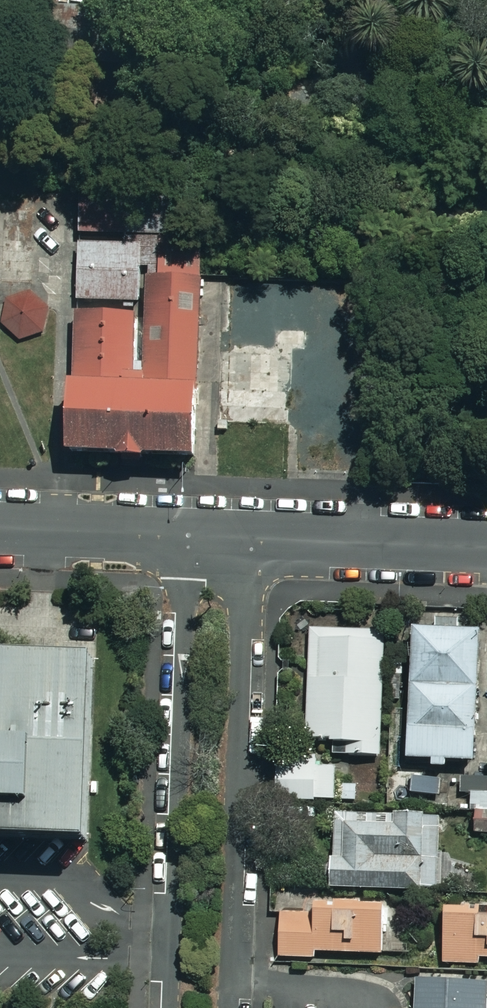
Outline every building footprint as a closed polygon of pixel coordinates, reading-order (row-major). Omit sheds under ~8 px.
[(78,201),(77,231),(124,233),(125,203),(78,201)] [(36,211),(3,210),(1,282),(33,283),(36,211)] [(63,378),(61,451),(69,451),(110,452),(121,452),(194,454),(198,269),(199,235),(157,234),(156,274),(142,274),(140,362),(131,362),(133,311),(72,310),(70,310),(69,378),(63,378)] [(136,244),(74,242),(73,294),(72,298),(134,300),(136,244)] [(211,420),(289,425),(290,384),(291,343),(293,272),(225,270),(225,280),(218,280),(211,420)] [(43,332),(47,307),(28,290),(4,299),(0,322),(0,323),(19,340),(43,332)] [(384,632),(311,629),(307,740),(346,741),(345,755),(381,756),(384,632)] [(480,633),(414,629),(408,758),(473,761),(480,633)] [(4,837),(24,838),(46,838),(71,839),(90,840),(95,651),(59,650),(0,649),(0,837),(4,837)] [(335,768),(282,767),(281,800),(334,801),(335,768)] [(449,792),(447,776),(421,777),(422,794),(449,792)] [(486,812),(486,791),(477,791),(477,812),(486,812)] [(477,812),(477,834),(486,834),(486,812),(477,812)] [(440,816),(334,813),(332,887),(438,890),(440,816)] [(302,955),(373,956),(374,906),(303,904),(302,955)] [(428,954),(486,954),(486,904),(428,904),(428,954)] [(403,1007),(486,1007),(486,973),(403,973),(403,1007)]
